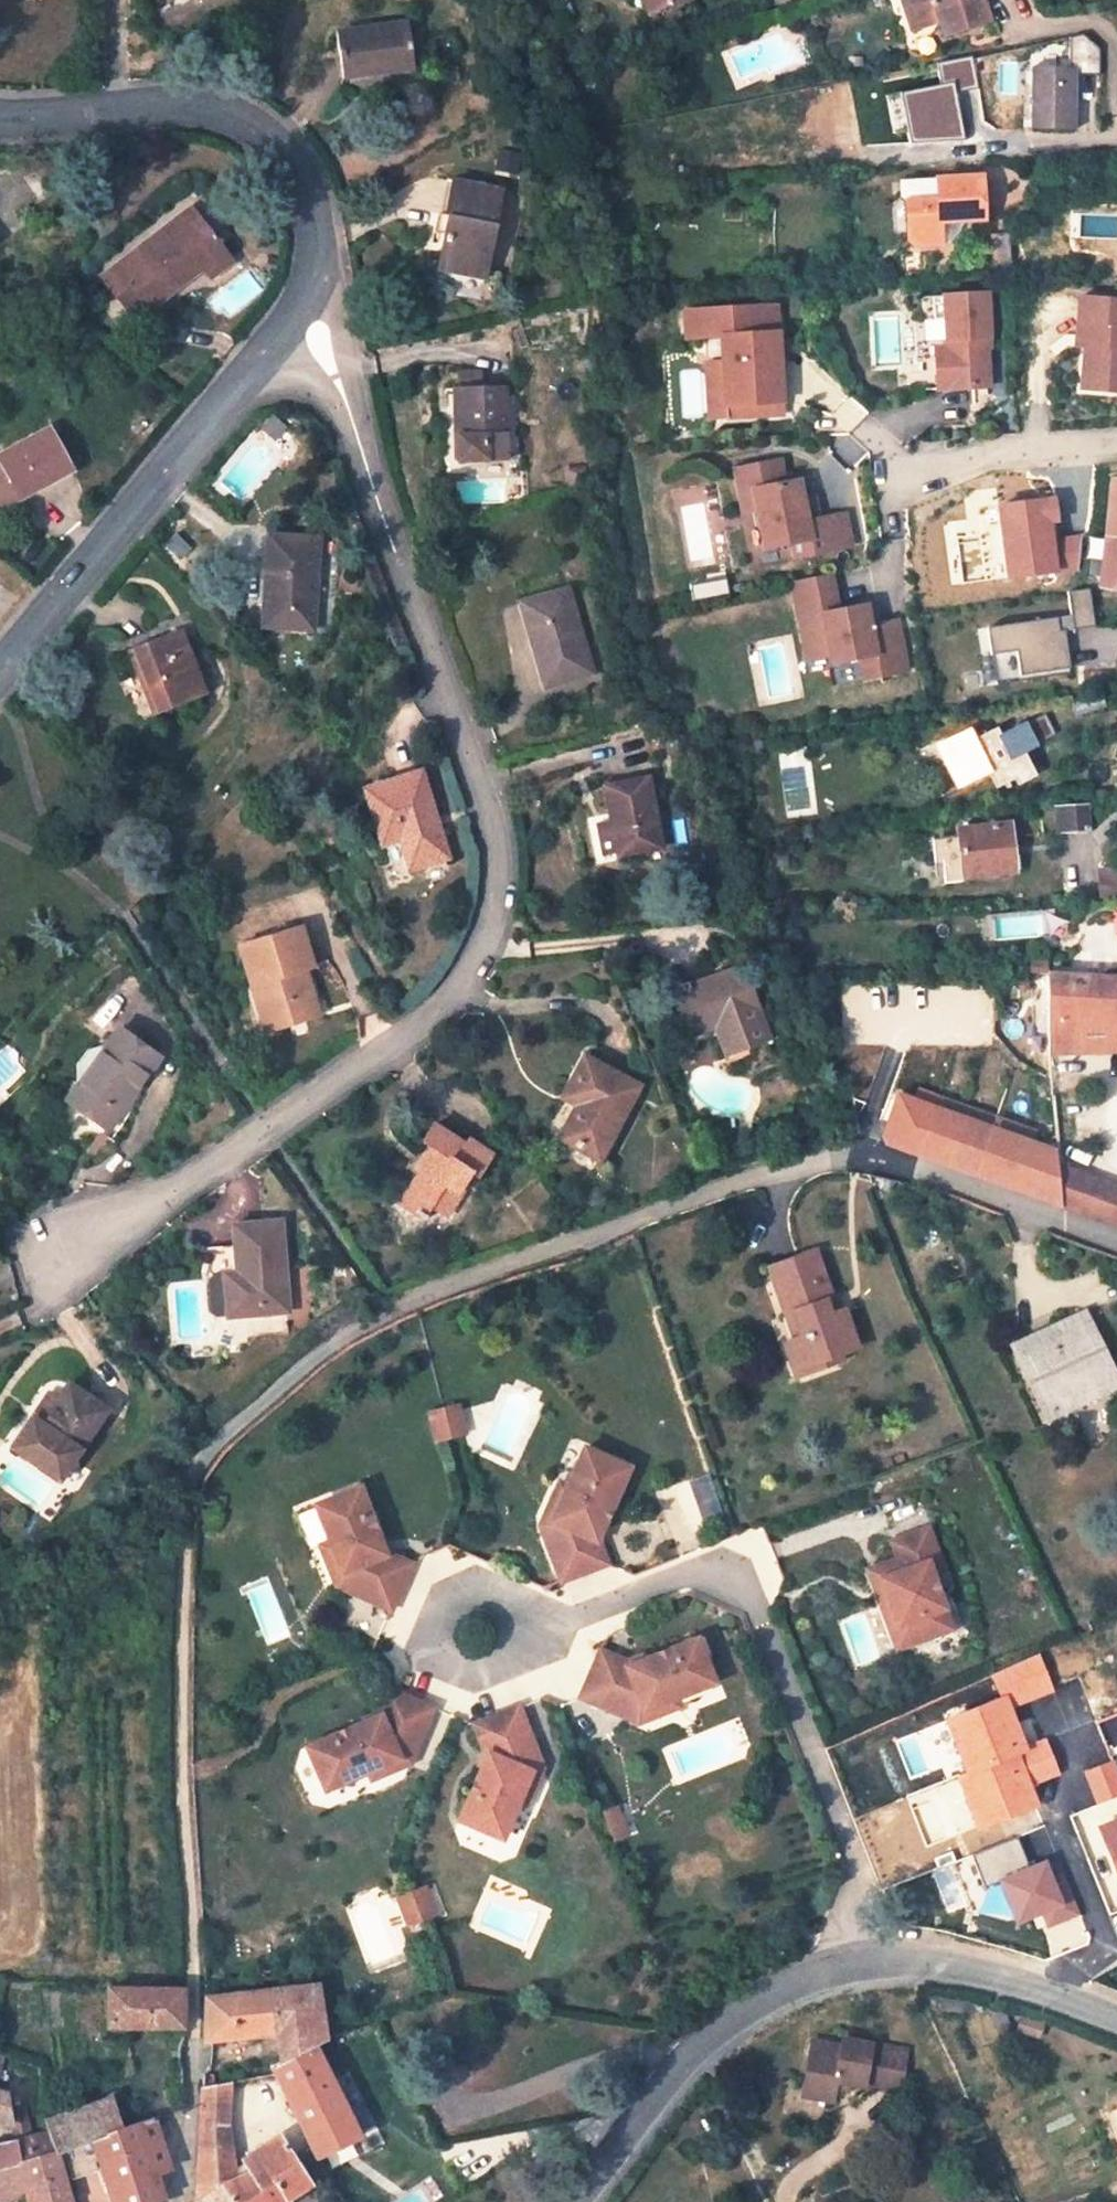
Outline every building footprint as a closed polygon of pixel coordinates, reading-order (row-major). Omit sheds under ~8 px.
[(659,0),(640,0),(645,13),(661,6),(659,0)] [(908,30),(936,22),(941,35),(988,19),(982,0),(899,0),(908,30)] [(415,68),(408,22),(336,30),(342,77),(415,68)] [(1074,130),(1075,68),(1031,67),(1031,128),(1074,130)] [(938,222),(983,220),(981,177),(898,181),(899,196),(904,201),(906,239),(910,246),(939,244),(938,222)] [(444,234),(454,181),(446,179),(435,232),(444,234)] [(482,276),(499,191),(454,181),(444,234),(438,267),(482,276)] [(230,259),(191,208),(113,269),(142,305),(196,266),(206,278),(230,259)] [(1009,235),(995,236),(996,261),(989,262),(990,270),(1012,268),(1009,235)] [(142,305),(113,269),(99,280),(127,316),(142,305)] [(988,294),(933,296),(935,319),(946,318),(947,347),(936,348),(938,389),(990,387),(989,359),(985,359),(984,348),(991,348),(988,294)] [(1080,297),(1077,337),(1086,338),(1082,389),(1116,392),(1116,300),(1080,297)] [(778,304),(684,310),(686,339),(722,337),(724,362),(706,362),(710,418),(785,413),(781,356),(789,356),(788,342),(780,342),(778,304)] [(503,459),(501,387),(456,389),(457,436),(454,436),(454,460),(503,459)] [(0,455),(0,485),(10,480),(20,497),(70,471),(47,429),(0,455)] [(778,461),(733,470),(742,513),(755,511),(763,549),(790,544),(793,558),(850,547),(843,514),(816,520),(812,498),(801,500),(797,481),(782,484),(778,461)] [(1110,478),(1101,538),(1116,537),(1116,478),(1110,478)] [(310,628),(317,537),(267,534),(265,561),(267,561),(265,603),(263,624),(310,628)] [(1116,585),(1116,537),(1101,538),(1099,554),(1091,553),(1088,575),(1097,575),(1096,586),(1116,585)] [(265,561),(258,560),(256,603),(265,603),(267,561),(265,561)] [(827,575),(787,582),(802,661),(825,656),(827,664),(843,661),(870,656),(875,677),(903,672),(892,621),(874,624),(866,626),(863,611),(862,605),(834,611),(827,575)] [(726,579),(693,586),(696,599),(729,593),(726,579)] [(591,672),(565,588),(519,602),(544,685),(591,672)] [(1087,590),(1065,593),(1068,616),(985,627),(992,684),(1067,675),(1061,633),(1092,628),(1087,590)] [(863,611),(866,626),(874,624),(872,610),(863,611)] [(204,696),(178,629),(126,649),(153,715),(204,696)] [(843,661),(847,683),(875,677),(870,656),(843,661)] [(1101,694),(1069,703),(1073,716),(1105,707),(1101,694)] [(1032,774),(1020,751),(1052,733),(1043,714),(997,737),(993,729),(978,737),(975,735),(967,739),(964,733),(938,745),(958,783),(989,767),(998,784),(1007,779),(1010,786),(1032,774)] [(447,857),(418,772),(363,790),(381,844),(399,839),(408,868),(447,857)] [(661,846),(646,777),(602,785),(615,855),(661,846)] [(1057,831),(1089,829),(1088,806),(1054,808),(1055,816),(1062,816),(1062,825),(1056,826),(1057,831)] [(1009,824),(958,829),(959,835),(930,839),(934,863),(941,863),(944,886),(965,883),(964,877),(1007,872),(1005,848),(1011,848),(1009,824)] [(1020,847),(1011,848),(1005,848),(1007,872),(1023,871),(1020,847)] [(993,939),(992,920),(992,919),(983,919),(984,941),(993,940),(993,939)] [(310,965),(299,927),(237,946),(250,985),(259,981),(273,1026),(316,1013),(303,968),(310,965)] [(765,1037),(738,966),(668,993),(679,1020),(708,1009),(715,1028),(724,1051),(765,1037)] [(1045,973),(1047,1053),(1083,1054),(1083,1023),(1109,1024),(1116,1024),(1116,977),(1108,976),(1045,973)] [(264,1029),(273,1026),(259,981),(250,985),(264,1029)] [(708,1009),(679,1020),(686,1038),(715,1028),(708,1009)] [(1083,1023),(1083,1054),(1110,1055),(1116,1055),(1116,1024),(1109,1024),(1083,1023)] [(156,1057),(116,1029),(106,1044),(114,1049),(74,1105),(107,1128),(156,1057)] [(65,1098),(74,1105),(114,1049),(106,1044),(104,1042),(65,1098)] [(637,1086),(583,1056),(564,1093),(578,1101),(559,1137),(597,1157),(637,1086)] [(932,1102),(915,1160),(1059,1205),(1056,1168),(1055,1152),(1028,1144),(1031,1134),(932,1102)] [(463,1145),(431,1123),(420,1140),(429,1146),(422,1156),(427,1159),(397,1203),(418,1216),(426,1204),(442,1214),(456,1192),(452,1190),(466,1170),(473,1174),(488,1153),(467,1139),(463,1145)] [(1056,1168),(1059,1205),(1116,1226),(1116,1188),(1056,1168)] [(286,1310),(278,1220),(232,1223),(233,1244),(237,1286),(223,1287),(225,1315),(286,1310)] [(220,1245),(223,1287),(237,1286),(233,1244),(220,1245)] [(831,1302),(813,1253),(767,1269),(786,1318),(793,1315),(802,1338),(791,1343),(800,1368),(841,1352),(855,1347),(843,1314),(830,1319),(825,1304),(831,1302)] [(1086,1310),(1071,1316),(1080,1335),(1027,1359),(1052,1415),(1102,1393),(1116,1386),(1116,1378),(1086,1310)] [(1080,1335),(1071,1316),(1004,1347),(1013,1364),(1027,1359),(1080,1335)] [(845,1363),(841,1352),(800,1368),(791,1343),(781,1346),(794,1381),(845,1363)] [(1106,1404),(1102,1393),(1052,1415),(1027,1359),(1013,1364),(1044,1432),(1106,1404)] [(105,1410),(67,1383),(55,1401),(39,1425),(30,1419),(10,1447),(57,1479),(105,1410)] [(47,1395),(30,1419),(39,1425),(55,1401),(47,1395)] [(457,1405),(443,1408),(451,1437),(465,1433),(457,1405)] [(443,1408),(429,1412),(437,1441),(451,1437),(443,1408)] [(595,1537),(625,1466),(579,1447),(564,1485),(549,1521),(539,1525),(561,1580),(606,1562),(597,1538),(595,1537)] [(691,1483),(703,1523),(720,1517),(708,1478),(691,1483)] [(556,1483),(539,1525),(549,1521),(564,1485),(556,1483)] [(391,1609),(411,1562),(386,1552),(380,1556),(375,1547),(380,1544),(359,1489),(316,1507),(330,1542),(342,1572),(336,1585),(391,1609)] [(309,1544),(327,1537),(311,1498),(293,1505),(309,1544)] [(896,1559),(876,1567),(886,1596),(878,1600),(888,1628),(897,1626),(904,1646),(951,1629),(933,1581),(944,1577),(926,1528),(890,1542),(896,1559)] [(342,1572),(330,1542),(320,1545),(336,1585),(342,1572)] [(867,1570),(878,1600),(886,1596),(876,1567),(867,1570)] [(897,1626),(888,1628),(895,1649),(904,1646),(897,1626)] [(624,1668),(598,1657),(581,1697),(640,1721),(646,1708),(676,1698),(714,1682),(698,1641),(639,1664),(642,1674),(629,1680),(624,1668)] [(1039,1656),(991,1676),(999,1695),(943,1718),(965,1773),(1028,1748),(1012,1708),(1053,1691),(1039,1656)] [(411,1763),(433,1707),(390,1690),(382,1715),(384,1722),(375,1725),(373,1719),(307,1745),(325,1788),(367,1771),(400,1758),(411,1763)] [(646,1708),(640,1721),(679,1708),(676,1698),(646,1708)] [(544,1767),(520,1706),(477,1723),(487,1752),(494,1754),(491,1764),(485,1763),(461,1819),(506,1837),(520,1803),(533,1772),(544,1767)] [(965,1773),(955,1777),(977,1830),(1039,1806),(1031,1787),(1061,1775),(1047,1740),(1028,1748),(965,1773)] [(400,1758),(367,1771),(371,1779),(411,1763),(400,1758)] [(527,1806),(544,1767),(533,1772),(520,1803),(527,1806)] [(615,1842),(631,1836),(619,1806),(603,1812),(615,1842)] [(1097,1828),(1116,1878),(1116,1821),(1097,1828)] [(1029,1867),(1017,1839),(976,1857),(987,1885),(1000,1880),(1019,1924),(1043,1914),(1049,1929),(1081,1915),(1070,1887),(1061,1891),(1048,1859),(1029,1867)] [(423,1886),(398,1896),(408,1923),(434,1913),(423,1886)] [(204,2039),(279,2033),(282,2060),(315,2047),(326,2041),(317,1986),(205,1998),(204,2039)] [(109,1990),(109,2028),(182,2028),(182,1990),(109,1990)] [(844,2046),(815,2041),(804,2095),(837,2101),(841,2078),(902,2088),(909,2048),(846,2038),(844,2046)] [(272,2070),(315,2158),(336,2149),(359,2138),(315,2047),(282,2060),(269,2065),(272,2070)] [(221,2184),(237,2178),(228,2127),(231,2082),(230,2081),(203,2085),(200,2142),(199,2198),(221,2184)] [(9,2123),(5,2093),(0,2092),(0,2123),(9,2123)] [(118,2130),(111,2098),(69,2114),(79,2143),(92,2139),(118,2130)] [(79,2143),(69,2114),(44,2121),(48,2132),(55,2151),(62,2149),(79,2143)] [(124,2201),(151,2201),(163,2196),(155,2174),(167,2167),(152,2122),(118,2130),(92,2139),(102,2166),(109,2186),(114,2185),(118,2200),(119,2201),(122,2201),(124,2201)] [(55,2151),(48,2132),(0,2142),(0,2201),(9,2201),(27,2192),(30,2201),(72,2201),(55,2151)] [(279,2138),(241,2162),(248,2174),(237,2178),(221,2184),(199,2198),(194,2201),(274,2201),(271,2198),(285,2187),(290,2196),(308,2183),(279,2138)] [(359,2138),(336,2149),(341,2160),(367,2148),(365,2144),(363,2145),(359,2138)] [(71,2175),(102,2166),(92,2139),(79,2143),(62,2149),(71,2175)] [(114,2185),(109,2186),(113,2201),(118,2200),(114,2185)] [(274,2201),(289,2201),(293,2200),(290,2196),(285,2187),(271,2198),(274,2201)]
